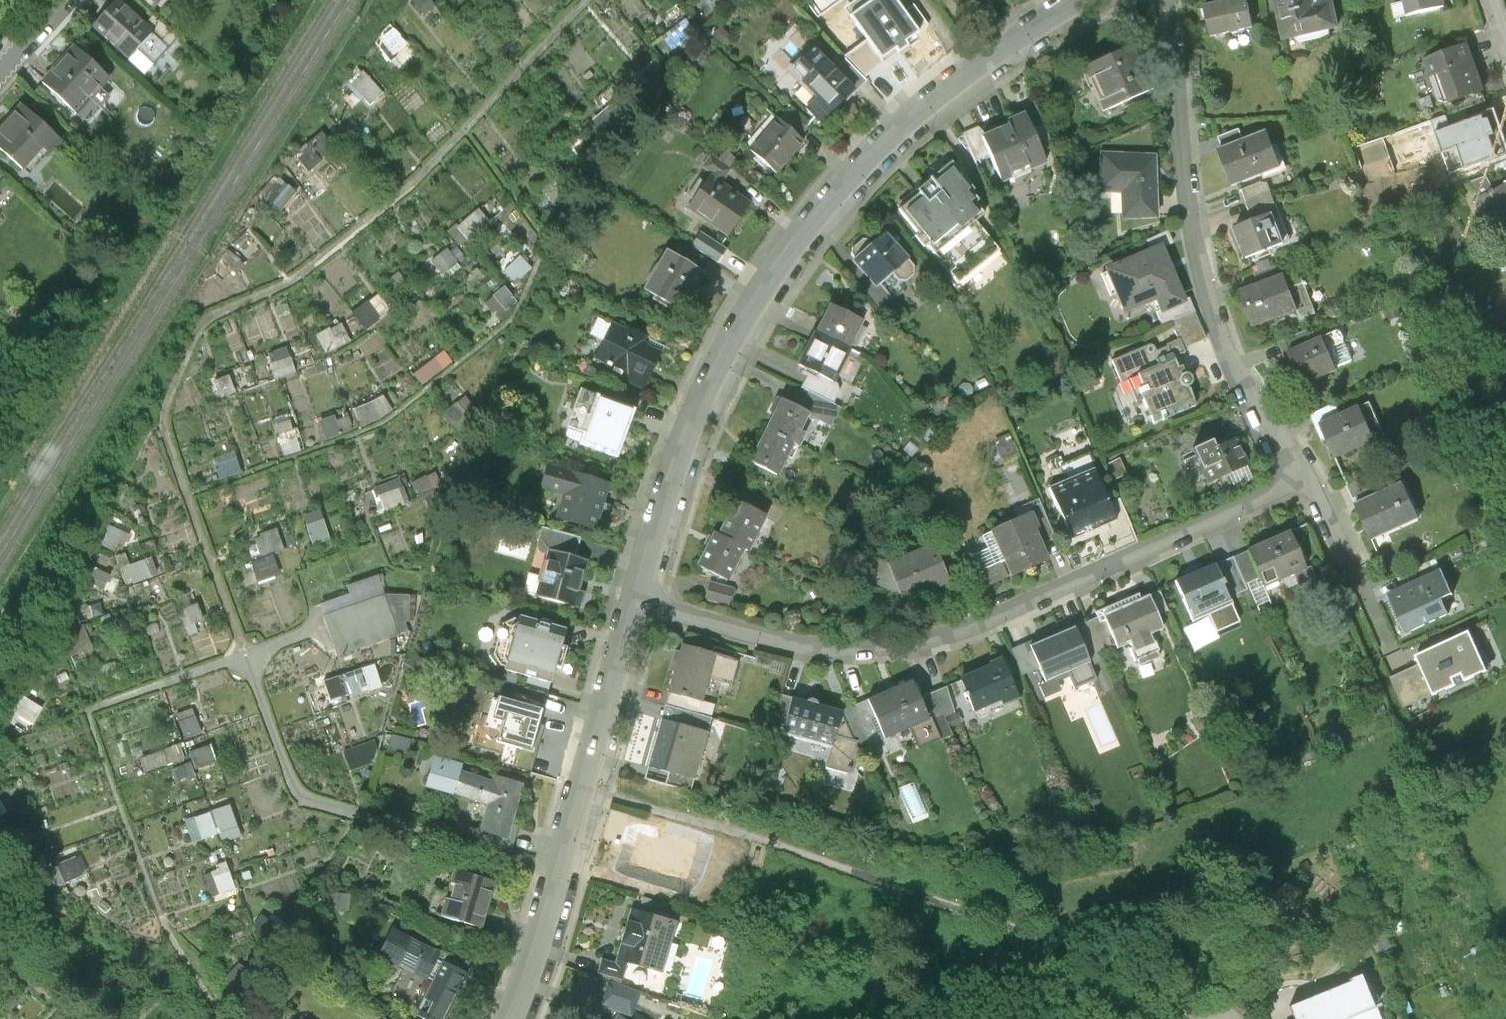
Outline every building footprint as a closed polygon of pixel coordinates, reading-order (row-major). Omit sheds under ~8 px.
[(120,0),(118,0),(94,26),(129,58),(154,31),(120,0)] [(892,0),(883,0),(869,10),(870,12),(853,24),(881,63),(915,39),(893,9),(897,7),(892,0)] [(1246,0),(1240,0),(1203,9),(1210,38),(1253,27),(1246,0)] [(1280,19),(1275,0),(1264,0),(1269,22),(1280,19)] [(1280,19),(1284,40),(1339,29),(1333,3),(1315,7),(1314,0),(1275,0),(1280,19)] [(1406,4),(1395,7),(1397,18),(1447,7),(1445,0),(1405,0),(1406,4)] [(673,49),(692,35),(682,22),(663,35),(673,49)] [(387,28),(375,41),(394,59),(406,46),(387,28)] [(1468,45),(1425,60),(1431,75),(1439,73),(1449,100),(1483,87),(1468,45)] [(110,78),(74,46),(42,82),(78,114),(110,78)] [(1129,47),(1079,69),(1086,87),(1096,83),(1107,110),(1148,92),(1129,47)] [(846,59),(834,70),(854,92),(866,81),(846,59)] [(834,70),(827,62),(803,83),(817,100),(806,110),(819,124),(854,92),(834,70)] [(23,105),(0,130),(0,146),(26,169),(46,147),(51,152),(62,140),(23,105)] [(1493,112),(1440,129),(1453,169),(1468,164),(1469,168),(1505,156),(1505,150),(1493,112)] [(984,136),(982,137),(989,154),(1000,178),(1029,165),(1031,168),(1046,162),(1025,113),(1007,121),(1009,126),(984,136)] [(775,172),(803,141),(778,119),(751,149),(775,172)] [(975,161),(989,154),(982,137),(984,136),(979,125),(962,132),(975,161)] [(1219,136),(1223,148),(1245,140),(1240,128),(1219,136)] [(1281,167),(1268,131),(1245,140),(1223,148),(1219,149),(1232,185),(1281,167)] [(308,169),(325,153),(311,139),(295,155),(308,169)] [(1158,218),(1156,154),(1096,152),(1094,190),(1122,192),(1123,218),(1158,218)] [(973,189),(950,161),(930,177),(942,192),(928,202),(919,190),(898,207),(918,232),(914,235),(922,246),(926,243),(934,252),(975,219),(983,213),(974,203),(978,200),(971,191),(973,189)] [(261,189),(278,208),(297,191),(280,172),(261,189)] [(748,203),(709,176),(688,206),(726,234),(748,203)] [(1472,182),(1479,197),(1493,190),(1487,176),(1472,182)] [(1241,189),(1245,202),(1271,192),(1267,183),(1261,182),(1241,189)] [(1505,217),(1505,183),(1493,190),(1479,197),(1475,199),(1485,219),(1502,210),(1505,217)] [(1245,202),(1253,220),(1270,214),(1272,220),(1281,217),(1271,192),(1245,202)] [(1253,220),(1232,228),(1243,257),(1281,243),(1272,220),(1270,214),(1253,220)] [(1000,250),(975,219),(934,252),(959,283),(1000,250)] [(688,243),(716,259),(724,245),(696,229),(688,243)] [(1147,239),(1152,250),(1163,246),(1174,241),(1169,230),(1147,239)] [(906,259),(885,233),(853,259),(869,278),(875,285),(878,282),(906,259)] [(433,253),(445,273),(460,265),(449,245),(433,253)] [(1186,299),(1163,246),(1152,250),(1109,268),(1127,311),(1158,298),(1163,309),(1164,311),(1187,302),(1186,299)] [(689,249),(682,260),(703,273),(710,262),(689,249)] [(682,260),(667,251),(644,289),(680,311),(703,273),(682,260)] [(514,252),(502,267),(517,279),(529,264),(514,252)] [(1255,273),(1259,284),(1281,276),(1277,265),(1255,273)] [(1300,320),(1316,314),(1300,269),(1284,275),(1297,310),(1300,320)] [(1259,284),(1240,291),(1253,327),(1297,310),(1284,275),(1281,276),(1259,284)] [(890,297),(878,282),(875,285),(869,278),(859,287),(876,308),(890,297)] [(502,317),(518,299),(499,282),(483,299),(502,317)] [(1190,297),(1186,299),(1187,302),(1164,311),(1163,309),(1159,311),(1164,323),(1172,320),(1195,310),(1190,297)] [(830,305),(814,334),(848,352),(863,322),(830,305)] [(1206,337),(1195,310),(1172,320),(1180,340),(1183,346),(1206,337)] [(652,341),(612,324),(594,358),(620,378),(644,390),(664,358),(648,351),(652,341)] [(833,381),(848,352),(814,334),(799,364),(805,367),(830,380),(833,381)] [(1322,337),(1289,352),(1303,384),(1336,369),(1322,337)] [(1149,343),(1112,358),(1122,382),(1130,378),(1187,355),(1183,346),(1180,340),(1158,349),(1156,346),(1154,344),(1152,343),(1149,343)] [(442,346),(411,368),(420,382),(452,360),(442,346)] [(274,377),(296,373),(292,355),(270,359),(274,377)] [(1146,397),(1156,423),(1207,402),(1187,355),(1130,378),(1139,400),(1146,397)] [(796,385),(814,394),(821,398),(830,380),(805,367),(796,385)] [(213,376),(218,395),(234,390),(228,372),(213,376)] [(556,433),(570,437),(587,389),(574,384),(556,433)] [(389,389),(352,404),(360,426),(398,412),(389,389)] [(814,394),(805,413),(808,414),(829,425),(839,407),(821,398),(814,394)] [(614,458),(633,409),(593,395),(575,444),(614,458)] [(780,400),(765,429),(792,443),(797,445),(802,435),(798,433),(808,414),(805,413),(780,400)] [(1359,407),(1320,424),(1335,458),(1374,441),(1359,407)] [(346,431),(343,412),(319,415),(321,434),(346,431)] [(286,413),(272,417),(283,452),(297,448),(286,413)] [(776,475),(792,443),(765,429),(749,461),(759,467),(776,475)] [(1213,440),(1194,449),(1203,469),(1221,461),(1226,472),(1246,462),(1234,436),(1215,445),(1213,440)] [(217,476),(240,469),(233,447),(210,455),(217,476)] [(1129,474),(1122,458),(1109,463),(1116,479),(1129,474)] [(610,484),(548,466),(542,486),(565,493),(558,517),(596,529),(610,484)] [(1096,470),(1050,489),(1066,528),(1063,529),(1070,546),(1108,530),(1106,527),(1118,522),(1111,504),(1096,470)] [(1353,485),(1359,498),(1382,487),(1376,474),(1353,485)] [(1405,484),(1359,505),(1374,539),(1420,519),(1405,484)] [(1121,500),(1111,504),(1118,522),(1106,527),(1108,530),(1111,538),(1132,529),(1121,500)] [(736,502),(718,537),(732,545),(731,546),(744,552),(748,554),(766,518),(736,502)] [(303,519),(322,516),(320,505),(301,508),(303,519)] [(1028,511),(1030,515),(1033,513),(1040,528),(1036,529),(1043,546),(1056,540),(1041,505),(1028,511)] [(1040,528),(1033,513),(1030,515),(992,531),(1011,575),(1049,559),(1043,546),(1036,529),(1040,528)] [(305,522),(311,544),(330,538),(324,516),(305,522)] [(108,546),(115,527),(101,521),(94,541),(108,546)] [(276,525),(252,532),(259,554),(282,547),(276,525)] [(547,552),(548,548),(576,556),(581,538),(543,528),(538,545),(538,547),(539,549),(541,551),(544,552),(547,552)] [(1290,531),(1248,549),(1260,577),(1263,584),(1305,567),(1290,531)] [(713,535),(697,567),(728,583),(744,552),(731,546),(732,545),(718,537),(713,535)] [(951,582),(935,544),(889,564),(905,602),(951,582)] [(588,559),(576,556),(548,548),(547,552),(535,595),(580,607),(585,591),(579,590),(588,559)] [(1220,561),(1232,589),(1260,577),(1248,549),(1220,561)] [(122,583),(151,573),(144,555),(124,562),(120,550),(112,554),(122,583)] [(281,551),(249,558),(254,579),(286,572),(281,551)] [(901,604),(905,602),(889,564),(878,560),(868,579),(897,594),(901,604)] [(1397,577),(1402,589),(1434,574),(1429,563),(1397,577)] [(1215,565),(1177,582),(1190,613),(1229,596),(1215,565)] [(1388,595),(1406,634),(1449,615),(1442,600),(1453,595),(1442,570),(1434,574),(1402,589),(1388,595)] [(379,575),(348,585),(351,593),(316,605),(320,615),(324,613),(385,592),(379,575)] [(732,589),(708,582),(703,599),(727,606),(732,589)] [(385,592),(324,613),(339,655),(399,634),(385,592)] [(396,596),(385,592),(399,634),(408,632),(396,596)] [(1164,627),(1149,595),(1141,599),(1138,593),(1095,612),(1097,616),(1100,622),(1106,619),(1116,643),(1118,647),(1127,642),(1135,660),(1158,650),(1150,633),(1164,627)] [(196,600),(176,607),(186,633),(205,626),(196,600)] [(567,629),(522,615),(506,667),(523,672),(549,680),(551,680),(567,629)] [(1097,616),(1086,621),(1099,650),(1116,643),(1106,619),(1100,622),(1097,616)] [(1086,621),(1073,627),(1091,668),(1104,662),(1099,650),(1086,621)] [(76,622),(54,630),(62,653),(84,646),(76,622)] [(1031,646),(1046,680),(1067,671),(1074,687),(1095,678),(1091,668),(1073,627),(1031,646)] [(1470,632),(1416,656),(1420,665),(1434,695),(1434,696),(1488,672),(1470,632)] [(738,658),(682,643),(669,689),(701,698),(708,676),(731,683),(738,658)] [(993,668),(963,680),(976,712),(1004,701),(1005,704),(1021,698),(1005,658),(991,664),(993,668)] [(375,663),(320,676),(322,684),(310,686),(316,711),(331,707),(329,699),(381,686),(375,663)] [(1434,695),(1420,665),(1391,678),(1405,709),(1434,695)] [(544,694),(549,680),(523,672),(519,686),(532,690),(544,694)] [(912,682),(868,700),(884,737),(928,719),(919,698),(912,682)] [(947,686),(919,698),(928,719),(931,717),(933,721),(958,711),(947,686)] [(715,702),(701,698),(669,689),(665,703),(711,716),(715,702)] [(532,690),(528,704),(544,709),(552,712),(556,697),(544,694),(532,690)] [(24,727),(36,705),(12,692),(0,714),(24,727)] [(771,720),(784,723),(792,698),(779,694),(771,720)] [(182,737),(200,732),(189,698),(171,704),(182,737)] [(528,704),(508,698),(495,740),(531,751),(544,709),(528,704)] [(840,712),(792,698),(784,723),(782,731),(830,745),(833,735),(840,712)] [(872,743),(884,737),(868,700),(856,705),(872,743)] [(707,730),(711,716),(665,703),(661,717),(662,717),(707,730)] [(707,730),(662,717),(649,763),(669,769),(694,776),(707,730)] [(859,743),(833,735),(830,745),(833,746),(827,768),(850,775),(859,743)] [(342,750),(350,767),(372,757),(365,740),(342,750)] [(187,747),(189,762),(169,765),(171,780),(216,771),(210,742),(187,747)] [(454,794),(454,793),(461,770),(463,763),(435,754),(425,785),(454,794)] [(690,789),(694,776),(669,769),(665,782),(690,789)] [(489,804),(481,830),(497,835),(496,840),(513,846),(519,824),(512,822),(524,784),(497,775),(495,781),(461,770),(454,793),(489,804)] [(915,780),(901,783),(910,820),(924,817),(915,780)] [(211,805),(216,830),(237,826),(232,801),(211,805)] [(190,840),(214,831),(207,809),(182,817),(190,840)] [(707,842),(643,826),(630,877),(694,894),(707,842)] [(28,870),(46,867),(49,881),(78,875),(72,846),(25,856),(28,870)] [(224,861),(206,866),(214,893),(232,887),(224,861)] [(481,926),(494,881),(454,869),(450,881),(455,882),(450,898),(446,897),(441,914),(481,926)] [(350,895),(328,893),(327,912),(349,913),(350,895)] [(677,922),(632,909),(617,961),(627,964),(662,974),(677,922)] [(448,955),(395,929),(381,956),(427,979),(428,977),(435,980),(416,1016),(422,1018),(445,1018),(468,973),(445,962),(448,955)] [(622,981),(627,964),(617,961),(616,964),(602,960),(598,974),(622,981)] [(1291,1007),(1296,1018),(1383,1018),(1365,976),(1291,1007)] [(639,992),(610,982),(602,1005),(631,1015),(639,992)]
